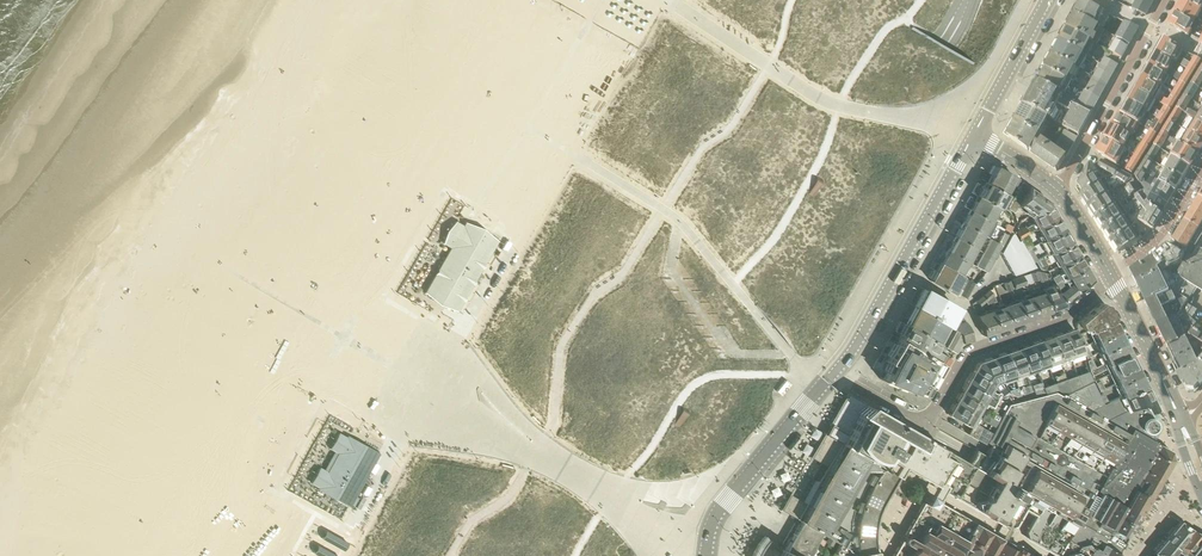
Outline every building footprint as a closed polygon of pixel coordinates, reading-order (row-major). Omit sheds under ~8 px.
[(1135,3),(1149,9),(1153,3),(1146,0),(1137,0),(1135,3)] [(1201,10),(1184,0),(1181,0),(1175,11),(1194,22),(1201,10)] [(1201,10),(1201,8),(1201,0),(1184,0),(1201,10)] [(1084,1),(1076,15),(1097,26),(1105,13),(1084,1)] [(1132,9),(1141,13),(1146,15),(1149,9),(1135,3),(1132,9)] [(1190,29),(1194,22),(1175,11),(1168,24),(1189,36),(1192,30),(1190,29)] [(1099,27),(1097,26),(1076,15),(1076,16),(1075,16),(1074,15),(1071,22),(1072,22),(1072,23),(1072,22),(1068,28),(1094,42),(1097,37),(1095,35),(1099,27)] [(1122,28),(1117,37),(1130,44),(1139,28),(1129,24),(1126,30),(1122,28)] [(1089,52),(1094,42),(1068,28),(1068,29),(1068,28),(1064,36),(1061,42),(1084,54),(1087,56),(1089,52)] [(1199,39),(1192,35),(1191,37),(1198,41),(1201,43),(1201,34),(1199,39)] [(1114,39),(1108,50),(1122,58),(1128,47),(1114,39)] [(1183,50),(1163,39),(1156,51),(1176,62),(1183,50)] [(1087,56),(1084,54),(1061,42),(1061,43),(1059,42),(1056,49),(1057,50),(1054,55),(1080,70),(1087,56)] [(1156,51),(1149,63),(1169,74),(1172,76),(1175,71),(1172,70),(1176,62),(1156,51)] [(1050,63),(1046,69),(1071,82),(1072,83),(1080,70),(1054,55),(1053,57),(1051,56),(1048,62),(1050,63)] [(1181,65),(1187,68),(1194,72),(1201,60),(1195,56),(1191,63),(1184,59),(1181,65)] [(1104,57),(1100,63),(1114,71),(1118,65),(1104,57)] [(1093,77),(1107,85),(1114,71),(1100,63),(1093,77)] [(1162,87),(1169,74),(1149,63),(1142,76),(1162,87)] [(1187,68),(1180,81),(1186,84),(1194,72),(1187,68)] [(1066,91),(1071,82),(1046,69),(1045,70),(1044,70),(1041,76),(1042,76),(1039,82),(1062,95),(1065,91),(1066,91)] [(888,102),(883,106),(887,106),(892,106),(899,106),(906,105),(912,104),(918,103),(922,102),(929,100),(936,97),(941,95),(945,93),(932,95),(931,96),(930,96),(928,96),(927,96),(925,95),(924,94),(922,93),(918,70),(903,73),(905,84),(904,84),(902,85),(901,87),(900,88),(900,90),(900,91),(900,93),(900,94),(900,95),(896,96),(896,97),(896,99),(894,100),(893,102),(888,102)] [(1201,82),(1201,73),(1199,71),(1191,83),(1199,88),(1201,90),(1201,84),(1201,82)] [(1157,95),(1162,87),(1142,76),(1135,88),(1153,98),(1156,94),(1157,95)] [(1093,77),(1085,90),(1100,98),(1107,85),(1093,77)] [(1179,96),(1186,84),(1180,81),(1173,93),(1179,96)] [(1027,100),(1022,104),(1026,106),(1047,117),(1051,119),(1057,109),(1055,108),(1057,103),(1071,111),(1064,122),(1068,124),(1066,127),(1079,135),(1081,132),(1092,111),(1075,102),(1062,95),(1039,82),(1038,84),(1030,100),(1029,100),(1029,101),(1027,100)] [(1191,83),(1184,95),(1191,100),(1199,88),(1191,83)] [(1155,99),(1153,98),(1135,88),(1128,101),(1146,111),(1148,112),(1155,99)] [(1100,98),(1085,90),(1084,89),(1077,103),(1092,111),(1100,98)] [(1158,101),(1165,105),(1172,109),(1179,96),(1173,93),(1168,100),(1161,96),(1158,101)] [(1183,111),(1194,118),(1197,114),(1187,108),(1191,100),(1184,95),(1176,108),(1183,111)] [(1128,101),(1121,113),(1139,123),(1146,111),(1128,101)] [(1164,121),(1172,109),(1165,105),(1161,112),(1155,109),(1153,114),(1158,117),(1164,121)] [(1017,122),(1009,137),(1029,151),(1029,150),(1034,153),(1033,154),(1057,171),(1066,158),(1070,150),(1074,144),(1077,137),(1065,131),(1061,137),(1058,143),(1054,150),(1041,141),(1039,144),(1034,141),(1037,135),(1047,117),(1026,106),(1017,122)] [(1174,111),(1169,120),(1175,123),(1183,111),(1176,108),(1174,111)] [(1139,125),(1139,123),(1121,113),(1119,112),(1112,125),(1132,136),(1135,131),(1134,130),(1137,124),(1139,125)] [(1145,127),(1150,130),(1157,134),(1164,121),(1158,117),(1154,124),(1148,121),(1145,127)] [(1188,131),(1201,140),(1201,123),(1195,119),(1188,131)] [(1162,132),(1168,136),(1175,123),(1169,120),(1162,132)] [(1132,137),(1132,136),(1112,125),(1105,137),(1124,148),(1131,136),(1132,137)] [(1143,142),(1149,146),(1157,134),(1150,130),(1146,137),(1141,134),(1138,139),(1143,142)] [(1201,148),(1201,140),(1188,131),(1181,143),(1198,154),(1201,148)] [(1162,132),(1154,144),(1161,148),(1166,139),(1174,145),(1173,147),(1175,148),(1171,154),(1172,155),(1191,167),(1198,154),(1181,143),(1168,136),(1162,132)] [(1124,148),(1105,137),(1097,152),(1106,157),(1105,158),(1117,165),(1119,166),(1122,161),(1120,160),(1122,156),(1120,155),(1124,148)] [(1143,142),(1135,154),(1142,158),(1149,146),(1143,142)] [(1146,156),(1153,160),(1161,148),(1154,144),(1146,156)] [(1126,170),(1132,173),(1142,158),(1135,154),(1130,162),(1125,159),(1121,167),(1126,170)] [(1191,167),(1172,155),(1165,168),(1166,169),(1184,179),(1191,167)] [(1146,156),(1139,169),(1146,173),(1145,172),(1151,164),(1153,160),(1146,156)] [(1098,167),(1112,175),(1115,177),(1118,170),(1102,160),(1098,167)] [(1010,183),(1014,177),(1010,174),(993,165),(993,166),(991,165),(991,164),(990,164),(986,172),(986,173),(987,172),(989,173),(983,183),(1003,193),(1003,192),(1004,192),(1010,183)] [(1076,189),(1081,195),(1103,180),(1092,164),(1090,166),(1089,165),(1076,189)] [(1140,183),(1144,191),(1143,192),(1149,202),(1150,202),(1164,211),(1176,191),(1159,181),(1155,178),(1151,185),(1144,181),(1146,179),(1144,178),(1146,173),(1139,169),(1135,175),(1140,183)] [(1166,169),(1159,181),(1176,191),(1184,179),(1166,169)] [(1132,178),(1118,170),(1115,177),(1112,175),(1103,180),(1081,195),(1088,207),(1112,191),(1107,185),(1118,178),(1125,183),(1132,178)] [(1020,181),(1010,198),(1019,203),(1029,187),(1028,186),(1028,187),(1020,181)] [(983,183),(976,196),(995,207),(1003,193),(983,183)] [(1140,190),(1135,183),(1125,189),(1130,196),(1140,190)] [(1039,195),(1029,187),(1019,203),(1018,205),(1022,209),(1021,211),(1030,216),(1050,206),(1049,203),(1049,204),(1047,202),(1047,201),(1039,195)] [(1119,203),(1112,191),(1088,207),(1095,218),(1115,205),(1115,206),(1119,203)] [(1141,206),(1149,202),(1143,192),(1135,197),(1141,206)] [(976,196),(968,210),(988,221),(993,211),(995,213),(997,208),(995,207),(976,196)] [(1199,197),(1185,220),(1201,231),(1201,229),(1200,227),(1201,224),(1201,199),(1199,197)] [(1007,208),(1012,212),(1013,212),(1018,205),(1019,203),(1010,198),(1006,206),(1007,207),(1007,208)] [(1141,206),(1145,211),(1139,221),(1152,229),(1156,224),(1159,220),(1163,213),(1149,205),(1150,202),(1149,202),(1141,206)] [(1095,218),(1104,231),(1123,218),(1115,206),(1115,205),(1095,218)] [(1057,218),(1050,206),(1030,216),(1033,222),(1024,227),(1023,226),(1015,231),(1015,232),(1019,239),(1025,236),(1025,235),(1034,231),(1037,229),(1057,218)] [(968,210),(961,223),(980,234),(988,221),(968,210)] [(1111,242),(1135,226),(1127,215),(1123,218),(1104,231),(1111,242)] [(1063,230),(1057,218),(1037,229),(1043,241),(1063,230)] [(1185,220),(1172,241),(1186,250),(1197,232),(1201,235),(1201,231),(1185,220)] [(450,247),(424,292),(446,305),(456,310),(496,240),(465,222),(463,226),(454,221),(442,242),(450,247)] [(961,223),(953,237),(972,248),(980,234),(961,223)] [(1142,237),(1135,226),(1111,242),(1116,250),(1119,254),(1139,241),(1142,237)] [(1070,242),(1063,230),(1043,241),(1040,243),(1047,255),(1050,253),(1070,242)] [(989,239),(1000,246),(1007,235),(1002,232),(996,243),(989,239)] [(1025,251),(1019,240),(1017,241),(1013,234),(1011,235),(1000,254),(1012,275),(1034,268),(1025,251)] [(1025,251),(1030,248),(1032,248),(1025,236),(1019,239),(1019,240),(1025,251)] [(953,237),(945,251),(965,261),(972,248),(953,237)] [(982,253),(985,254),(993,259),(1000,246),(989,239),(982,253)] [(1077,255),(1070,242),(1050,253),(1057,266),(1077,255)] [(1179,264),(1181,261),(1184,255),(1168,246),(1134,274),(1133,276),(1137,283),(1161,272),(1168,267),(1170,268),(1179,264)] [(1193,256),(1201,262),(1201,249),(1199,247),(1193,256)] [(1030,248),(1025,251),(1031,263),(1035,262),(1037,260),(1030,248)] [(938,264),(956,274),(957,275),(965,261),(945,251),(938,264)] [(1193,256),(1188,253),(1186,257),(1183,262),(1188,266),(1193,256)] [(993,259),(985,254),(983,258),(982,257),(979,263),(980,264),(977,268),(985,272),(988,268),(993,259)] [(1084,267),(1077,255),(1057,266),(1061,272),(1058,274),(1057,273),(1051,277),(1055,284),(1084,267)] [(1037,260),(1035,262),(1038,269),(1041,269),(1041,267),(1045,265),(1041,258),(1037,260)] [(1165,280),(1161,272),(1137,283),(1146,303),(1146,304),(1173,291),(1188,266),(1183,262),(1172,280),(1171,278),(1165,280)] [(959,294),(962,288),(963,287),(962,287),(959,285),(959,286),(954,283),(958,275),(957,275),(956,274),(938,264),(933,272),(931,271),(932,270),(931,270),(926,278),(927,278),(928,277),(930,278),(929,280),(957,296),(958,294),(959,294)] [(1192,282),(1173,291),(1146,304),(1147,304),(1168,348),(1168,349),(1169,349),(1186,340),(1190,338),(1188,336),(1191,331),(1193,333),(1195,332),(1192,330),(1192,328),(1197,324),(1187,315),(1192,307),(1185,304),(1192,294),(1193,294),(1197,288),(1201,291),(1201,265),(1192,282)] [(1084,267),(1055,284),(1062,303),(1076,291),(1075,288),(1076,287),(1081,284),(1083,283),(1089,280),(1091,279),(1084,267)] [(1038,279),(1035,270),(1029,272),(1032,281),(1038,279)] [(1035,270),(1038,279),(1039,282),(1046,279),(1044,273),(1035,270)] [(1024,285),(1023,283),(1021,275),(1009,279),(1012,289),(1024,285)] [(966,278),(966,280),(967,280),(962,288),(959,294),(965,298),(974,283),(975,283),(977,279),(971,276),(969,280),(966,278)] [(1007,280),(1000,283),(1002,291),(1010,289),(1007,280)] [(1062,303),(1055,284),(1050,285),(1041,287),(1049,308),(1050,308),(1051,309),(1055,307),(1055,306),(1057,305),(1060,304),(1062,303)] [(1028,295),(1035,316),(1036,316),(1036,315),(1044,312),(1045,313),(1048,311),(1050,311),(1049,308),(1041,287),(1040,288),(1041,290),(1028,295)] [(924,289),(914,307),(946,326),(946,325),(953,329),(952,329),(956,331),(961,342),(970,339),(971,339),(966,325),(955,310),(957,307),(924,289)] [(985,299),(984,300),(986,304),(994,301),(992,294),(989,290),(982,295),(985,299)] [(1034,316),(1035,316),(1028,295),(1027,293),(1022,295),(1023,297),(1014,300),(1022,320),(1022,321),(1023,320),(1022,320),(1031,317),(1034,316)] [(978,305),(984,300),(985,299),(982,295),(974,300),(978,305)] [(1001,305),(1008,325),(1009,325),(1017,322),(1018,322),(1021,321),(1020,321),(1022,320),(1014,300),(1001,305)] [(1104,325),(1111,321),(1109,317),(1111,317),(1104,303),(1100,302),(1077,322),(1076,322),(1076,323),(1075,324),(1075,325),(1075,326),(1075,327),(1076,330),(1080,328),(1083,327),(1085,332),(1089,330),(1101,324),(1104,325)] [(1001,305),(988,309),(995,330),(996,330),(1004,327),(1007,326),(1008,325),(1001,305)] [(904,324),(933,341),(942,324),(946,326),(914,307),(904,324)] [(994,330),(995,330),(988,309),(975,314),(982,335),(982,334),(982,335),(983,334),(991,331),(991,332),(994,331),(994,330)] [(764,311),(762,311),(771,322),(793,348),(792,344),(789,316),(787,316),(784,317),(780,317),(777,317),(774,315),(772,314),(770,313),(769,311),(764,311)] [(1089,330),(1094,341),(1106,336),(1109,336),(1117,332),(1115,329),(1117,329),(1114,323),(1113,324),(1111,321),(1104,325),(1101,324),(1089,330)] [(897,338),(935,359),(945,365),(947,366),(947,365),(950,359),(932,349),(936,342),(933,341),(904,324),(897,338)] [(1066,332),(1061,333),(1064,340),(1064,343),(1068,356),(1069,356),(1070,358),(1075,356),(1074,354),(1081,351),(1073,329),(1072,329),(1072,328),(1065,330),(1066,332)] [(956,331),(952,329),(943,346),(954,353),(954,352),(955,352),(954,352),(960,343),(960,342),(961,342),(956,331)] [(1201,336),(1195,332),(1193,333),(1191,331),(1188,336),(1190,338),(1201,345),(1201,336)] [(1057,360),(1068,356),(1064,343),(1064,340),(1061,333),(1060,332),(1054,334),(1055,336),(1051,337),(1054,344),(1053,347),(1057,360)] [(1114,346),(1122,342),(1121,341),(1122,340),(1119,334),(1118,334),(1117,332),(1109,336),(1106,336),(1094,341),(1099,351),(1111,346),(1114,346)] [(1047,364),(1057,360),(1053,347),(1054,344),(1051,337),(1050,337),(1049,336),(1043,338),(1043,340),(1040,341),(1042,349),(1042,351),(1047,364)] [(945,365),(935,359),(897,338),(883,361),(885,362),(882,368),(884,369),(879,378),(916,393),(917,392),(928,396),(945,365)] [(1186,340),(1169,349),(1175,361),(1197,349),(1201,352),(1201,345),(1190,338),(1186,340)] [(1035,368),(1047,364),(1042,351),(1042,349),(1040,341),(1038,341),(1038,340),(1032,342),(1032,344),(1028,345),(1031,352),(1030,355),(1035,368)] [(1097,352),(1101,363),(1116,356),(1119,356),(1127,352),(1126,351),(1127,351),(1124,345),(1123,345),(1122,342),(1114,346),(1111,346),(1099,351),(1097,352)] [(1021,348),(1017,349),(1019,356),(1019,360),(1024,372),(1035,368),(1030,355),(1031,352),(1028,345),(1027,345),(1026,344),(1020,346),(1021,348)] [(1086,346),(1083,348),(1082,348),(1084,352),(1085,358),(1091,355),(1086,346)] [(1012,376),(1024,372),(1019,360),(1019,356),(1017,349),(1016,349),(1015,348),(1009,350),(1010,352),(1005,353),(1008,361),(1007,363),(1012,376)] [(1181,374),(1197,366),(1201,358),(1201,352),(1197,349),(1175,361),(1181,374)] [(998,381),(1012,376),(1007,363),(1008,361),(1005,353),(1004,353),(1004,352),(998,354),(998,356),(991,358),(994,365),(994,368),(998,381)] [(1116,356),(1101,363),(1093,367),(1088,369),(1091,375),(1107,367),(1110,372),(1121,367),(1124,367),(1132,364),(1131,362),(1132,361),(1129,355),(1128,356),(1127,352),(1119,356),(1116,356)] [(994,383),(998,381),(994,368),(994,365),(991,358),(990,358),(990,357),(984,359),(984,361),(977,363),(972,373),(980,377),(982,379),(991,385),(992,386),(994,383)] [(1201,382),(1201,358),(1197,366),(1181,374),(1188,390),(1195,391),(1201,382)] [(1110,372),(1115,383),(1127,378),(1130,378),(1137,374),(1136,372),(1137,372),(1134,366),(1133,366),(1132,364),(1124,367),(1121,367),(1110,372)] [(1086,371),(1075,375),(1079,385),(1091,379),(1086,371)] [(969,378),(966,383),(974,387),(976,389),(995,400),(997,395),(998,394),(996,392),(995,393),(990,390),(992,386),(991,385),(982,379),(980,377),(972,373),(971,372),(967,378),(969,378)] [(1053,376),(1055,381),(1064,378),(1062,373),(1053,376)] [(1115,383),(1121,395),(1143,384),(1140,377),(1139,377),(1137,374),(1130,378),(1127,378),(1115,383)] [(1064,379),(1068,390),(1079,385),(1075,375),(1064,379)] [(1064,379),(1054,382),(1057,390),(1058,391),(1067,391),(1068,390),(1064,379)] [(1100,380),(1095,383),(1099,391),(1104,389),(1100,380)] [(1033,389),(1042,386),(1040,381),(1031,384),(1033,389)] [(963,389),(960,393),(967,397),(970,400),(983,407),(985,403),(992,407),(995,400),(976,389),(974,387),(966,383),(965,382),(961,388),(963,389)] [(971,495),(975,508),(1008,526),(1014,525),(1023,508),(1028,510),(1035,514),(1025,531),(1027,537),(1059,555),(1063,555),(1064,553),(1073,550),(1087,527),(1091,529),(1094,524),(1084,518),(1079,515),(1094,489),(1129,427),(1148,438),(1151,432),(1153,430),(1152,430),(1153,429),(1154,428),(1154,427),(1155,426),(1155,425),(1155,424),(1155,422),(1154,421),(1154,420),(1153,419),(1152,418),(1153,418),(1149,411),(1148,411),(1139,403),(1124,410),(1122,404),(1125,403),(1121,395),(1106,402),(1102,404),(1098,395),(1091,382),(1066,394),(1065,396),(1062,394),(1061,395),(1055,392),(1008,404),(1000,417),(995,427),(987,440),(991,442),(999,447),(992,460),(971,495)] [(1044,392),(1055,389),(1057,390),(1054,382),(1042,387),(1044,392)] [(776,392),(780,396),(788,387),(783,383),(776,392)] [(1019,388),(1021,394),(1030,390),(1028,384),(1019,388)] [(1143,384),(1121,395),(1125,403),(1122,404),(1124,410),(1139,403),(1148,411),(1149,411),(1155,408),(1143,384)] [(1015,396),(1019,395),(1016,387),(1007,390),(1009,393),(1015,396)] [(830,425),(825,433),(864,455),(872,459),(875,462),(880,454),(894,462),(894,463),(890,470),(896,473),(899,466),(900,466),(932,484),(932,485),(927,494),(934,498),(939,489),(939,488),(975,508),(971,495),(992,460),(999,447),(991,442),(989,446),(984,455),(973,449),(970,455),(966,462),(935,444),(934,442),(932,442),(927,440),(927,439),(918,434),(916,433),(915,433),(893,420),(891,418),(890,418),(888,417),(887,415),(885,415),(880,412),(879,410),(877,411),(864,403),(846,393),(828,424),(830,425)] [(957,399),(954,403),(962,408),(964,410),(977,417),(983,407),(970,400),(967,397),(960,393),(959,393),(955,398),(957,399)] [(1098,395),(1102,404),(1106,402),(1102,393),(1098,395)] [(969,427),(966,432),(966,433),(983,443),(989,432),(974,423),(977,417),(964,410),(962,408),(954,403),(954,404),(953,403),(949,409),(951,409),(948,414),(948,415),(969,427)] [(983,412),(979,419),(986,423),(995,427),(1000,417),(992,413),(990,416),(983,412)] [(1129,427),(1094,489),(1099,492),(1136,513),(1141,512),(1149,498),(1153,497),(1152,493),(1152,492),(1160,490),(1158,482),(1158,481),(1162,480),(1161,476),(1171,459),(1171,456),(1172,454),(1170,452),(1169,450),(1148,438),(1129,427)] [(788,493),(779,509),(797,519),(800,520),(819,532),(830,538),(834,531),(824,525),(833,509),(836,510),(844,496),(842,494),(846,487),(848,488),(857,474),(854,472),(864,455),(825,433),(824,432),(809,457),(812,458),(825,466),(808,496),(809,496),(806,503),(804,502),(788,493)] [(329,448),(337,452),(327,472),(318,468),(310,482),(318,487),(317,489),(348,506),(378,453),(347,435),(346,437),(338,433),(329,448)] [(824,525),(834,531),(830,538),(831,538),(839,543),(832,555),(831,555),(878,555),(877,555),(876,555),(875,554),(875,553),(874,552),(873,551),(873,550),(872,547),(872,543),(871,540),(871,536),(871,533),(871,529),(872,526),(872,522),(873,519),(874,516),(875,513),(876,509),(877,506),(878,503),(880,500),(882,498),(896,473),(890,470),(875,462),(872,459),(864,455),(854,472),(857,474),(848,488),(846,487),(842,494),(844,496),(836,510),(833,509),(824,525)] [(1099,492),(1084,518),(1094,524),(1091,529),(1121,546),(1129,532),(1138,517),(1136,513),(1099,492)] [(956,555),(957,555),(959,555),(977,524),(933,499),(934,498),(927,494),(891,555),(956,555)] [(812,544),(819,532),(800,520),(792,533),(783,549),(781,548),(781,549),(780,552),(778,550),(766,538),(763,535),(762,536),(760,538),(758,540),(756,543),(755,545),(753,548),(752,550),(751,553),(750,555),(805,555),(812,544)] [(1168,555),(1174,548),(1189,528),(1178,520),(1163,538),(1152,552),(1154,554),(1153,555),(1169,555),(1168,555)] [(1027,553),(1017,547),(1014,546),(1013,545),(1008,542),(1007,542),(1005,540),(994,534),(977,524),(959,555),(1032,555),(1027,553)] [(1118,554),(1117,553),(1121,546),(1091,529),(1087,527),(1073,550),(1064,553),(1063,555),(1119,555),(1118,554)] [(1169,555),(1186,555),(1187,555),(1201,537),(1201,536),(1201,535),(1189,528),(1174,548),(1168,555),(1169,555)] [(327,533),(324,538),(345,550),(348,544),(327,533)] [(1186,555),(1201,555),(1201,537),(1187,555),(1186,555)] [(316,553),(321,555),(335,555),(319,547),(316,553)]
